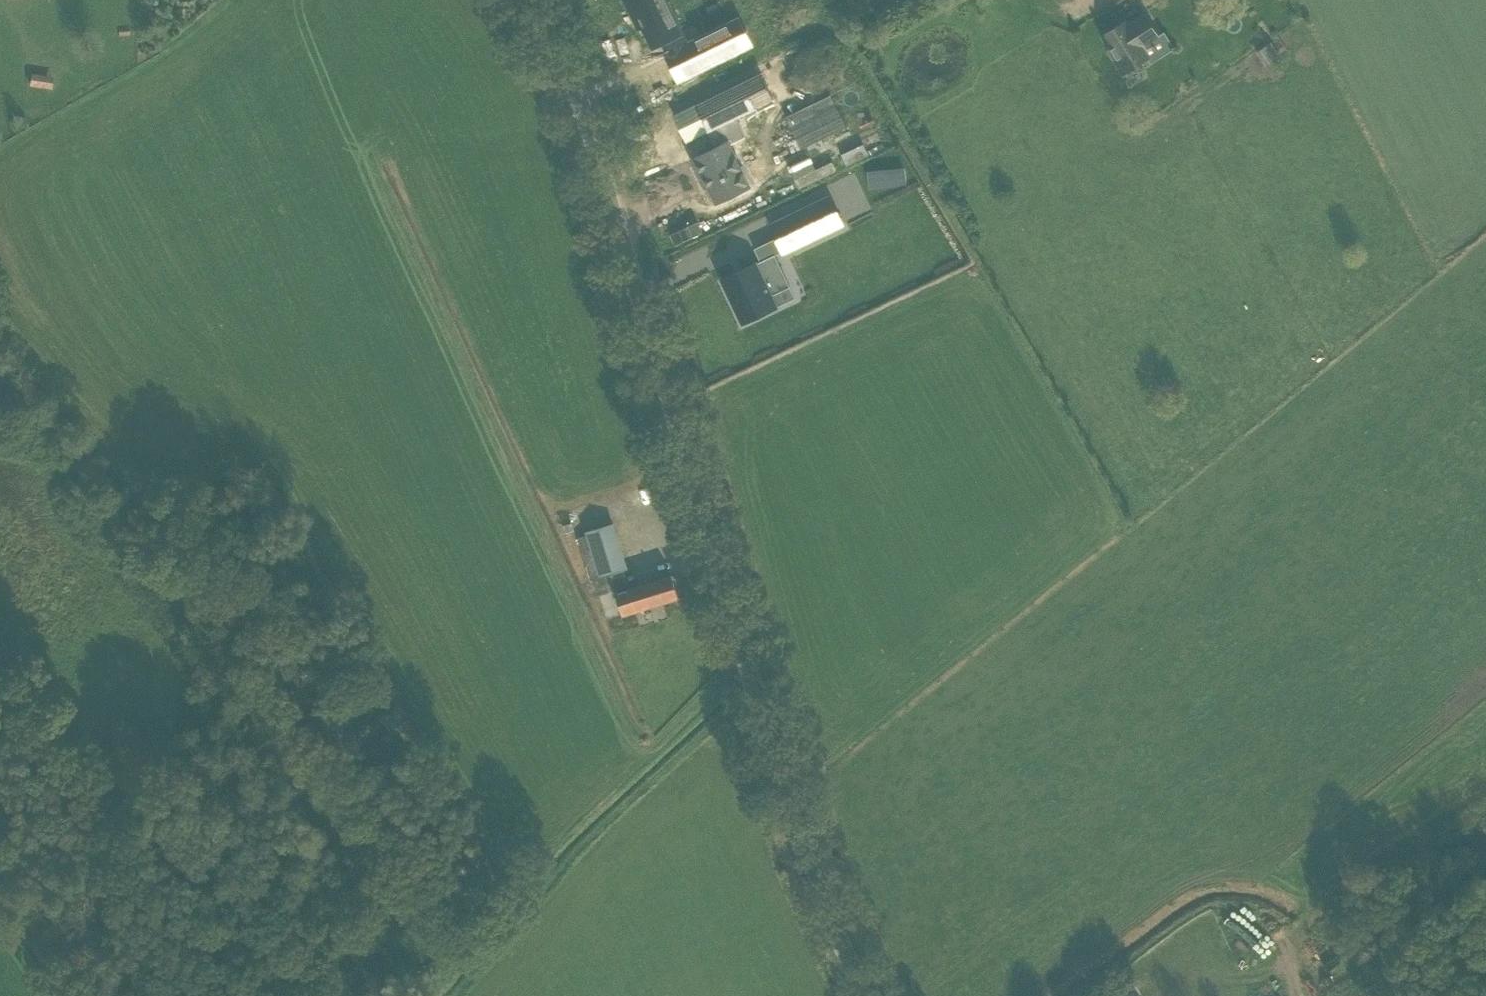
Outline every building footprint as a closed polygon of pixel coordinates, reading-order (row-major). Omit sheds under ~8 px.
[(690,39),(671,0),(624,0),(630,12),(634,10),(651,46),(665,39),(671,50),(684,44),(696,69),(751,42),(738,16),(690,39)] [(1160,36),(1146,14),(1130,25),(1127,20),(1103,35),(1109,45),(1107,46),(1109,49),(1110,49),(1125,73),(1150,57),(1144,47),(1160,36)] [(32,72),(30,85),(50,87),(52,75),(32,72)] [(713,149),(688,161),(697,179),(700,177),(713,204),(746,188),(725,146),(741,138),(732,119),(770,100),(757,75),(693,107),(705,132),(712,129),(717,139),(710,143),(713,149)] [(830,195),(770,224),(776,238),(782,251),(783,253),(843,224),(830,195)] [(746,197),(721,203),(724,215),(706,219),(713,249),(756,239),(746,197)] [(722,278),(721,278),(743,323),(764,313),(776,307),(777,307),(777,306),(776,305),(772,295),(790,286),(775,254),(760,261),(756,263),(756,262),(722,278)] [(586,530),(587,535),(579,537),(592,578),(628,567),(614,522),(586,530)] [(615,593),(620,608),(622,615),(678,597),(671,575),(615,593)] [(1326,968),(1336,960),(1327,948),(1317,956),(1326,968)]
